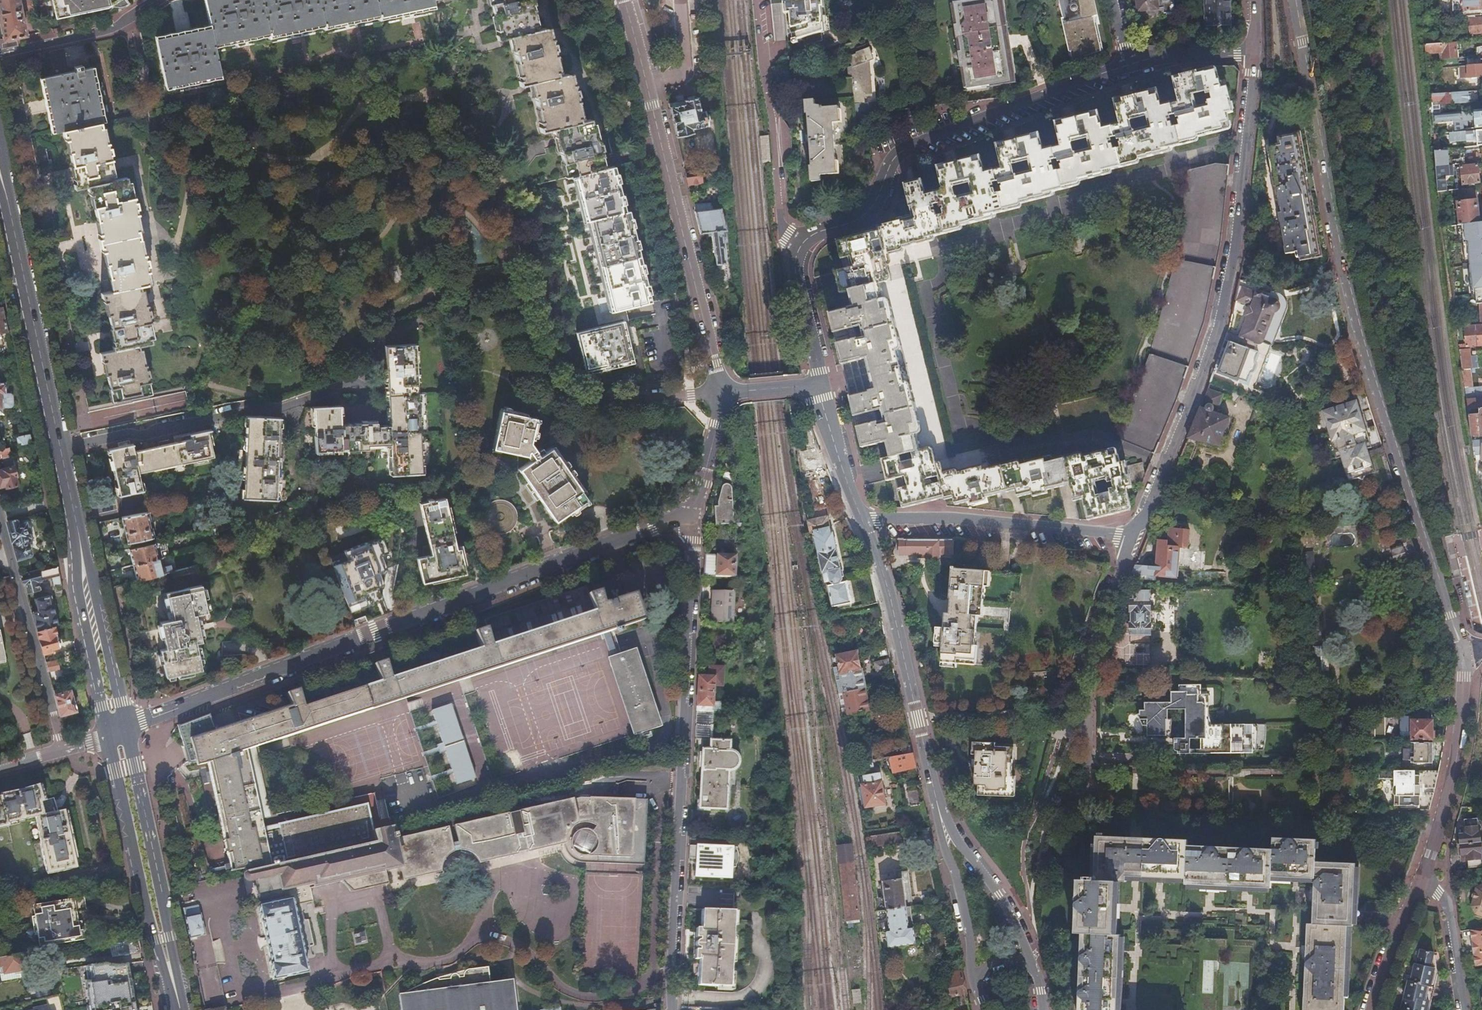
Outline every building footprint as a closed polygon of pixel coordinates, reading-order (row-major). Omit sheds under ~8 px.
[(3,37),(3,39),(26,35),(21,12),(34,9),(32,0),(27,0),(19,2),(18,0),(0,0),(0,23),(3,37)] [(57,19),(109,7),(111,10),(112,7),(114,5),(117,3),(120,1),(123,0),(126,0),(127,0),(132,1),(131,0),(53,0),(57,19)] [(212,26),(158,37),(167,85),(222,73),(215,44),(268,32),(269,35),(324,23),(324,26),(378,14),(379,16),(433,5),(432,0),(206,0),(212,26)] [(499,39),(509,36),(521,84),(531,82),(542,130),(555,127),(566,176),(576,174),(602,168),(590,120),(581,122),(569,74),(559,76),(548,28),(537,30),(530,0),(490,0),(499,39)] [(785,14),(790,14),(793,44),(803,41),(804,46),(822,41),(821,33),(828,31),(825,0),(783,0),(785,14)] [(984,0),(966,0),(958,1),(962,23),(959,24),(961,37),(964,37),(966,50),(964,51),(966,66),(969,66),(972,88),(996,84),(996,79),(1010,77),(1005,49),(1002,49),(1000,36),(1003,35),(997,0),(984,2),(984,0)] [(1061,18),(1069,15),(1066,0),(1057,0),(1061,17),(1061,18)] [(1061,18),(1069,52),(1070,51),(1072,60),(1103,50),(1092,0),(1066,0),(1069,15),(1061,18)] [(1162,12),(1175,11),(1177,10),(1176,0),(1132,0),(1133,5),(1137,5),(1138,11),(1158,9),(1158,13),(1162,12)] [(1204,24),(1229,25),(1229,0),(1204,0),(1204,24)] [(1452,9),(1450,10),(1451,17),(1481,15),(1481,0),(1452,0),(1452,9)] [(1468,19),(1469,34),(1481,33),(1481,18),(1468,19)] [(1427,34),(1428,44),(1437,44),(1437,33),(1427,34)] [(1326,36),(1318,38),(1320,51),(1328,50),(1326,36)] [(1428,44),(1424,45),(1425,55),(1439,54),(1440,60),(1456,59),(1455,50),(1460,50),(1459,42),(1437,44),(1428,44)] [(852,66),(848,67),(849,76),(852,76),(853,102),(863,101),(863,95),(871,94),(870,61),(875,59),(871,46),(849,55),(852,66)] [(1479,47),(1475,50),(1475,57),(1466,58),(1466,66),(1481,65),(1481,47),(1479,47)] [(1453,67),(1454,73),(1462,73),(1462,79),(1481,77),(1481,65),(1466,66),(1453,67)] [(100,122),(102,121),(90,67),(43,77),(54,131),(100,122)] [(857,235),(837,240),(844,269),(835,271),(839,286),(840,290),(841,294),(849,292),(853,306),(829,312),(845,380),(848,392),(849,395),(861,447),(886,442),(890,457),(881,459),(883,466),(886,481),(895,479),(902,508),(935,500),(943,498),(943,500),(953,498),(955,504),(970,501),(970,504),(985,500),(984,497),(1011,491),(1017,490),(1018,497),(1032,494),(1032,497),(1047,494),(1046,490),(1064,486),(1070,485),(1074,501),(1082,499),(1087,520),(1117,513),(1132,509),(1131,508),(1131,506),(1126,487),(1132,485),(1128,466),(1126,460),(1120,462),(1118,454),(1109,456),(1107,449),(1075,457),(1074,454),(1045,461),(1044,457),(1012,465),(1011,461),(982,468),(981,465),(950,473),(949,469),(939,471),(933,446),(921,449),(918,435),(919,434),(921,433),(921,431),(922,429),(890,300),(889,299),(888,299),(886,299),(884,299),(880,284),(892,281),(886,256),(904,251),(904,248),(928,242),(927,238),(954,231),(953,227),(986,219),(986,216),(1014,209),(1013,205),(1045,197),(1044,193),(1073,186),(1072,183),(1105,175),(1104,171),(1133,164),(1132,161),(1164,153),(1163,149),(1192,141),(1192,139),(1224,131),(1222,124),(1231,122),(1229,113),(1234,112),(1228,86),(1222,88),(1216,67),(1188,74),(1173,78),(1178,101),(1161,105),(1157,89),(1129,96),(1113,99),(1119,123),(1101,127),(1097,110),(1068,118),(1055,121),(1060,145),(1043,149),(1039,133),(1010,140),(997,143),(1003,167),(985,172),(981,155),(951,162),(937,166),(942,189),(925,193),(922,179),(910,182),(904,183),(912,218),(877,227),(877,230),(871,231),(864,233),(857,235)] [(1434,69),(1426,70),(1428,90),(1436,89),(1434,69)] [(1477,101),(1476,91),(1472,91),(1428,94),(1429,102),(1430,114),(1438,113),(1439,113),(1438,105),(1477,101)] [(699,95),(668,103),(678,144),(693,140),(691,129),(707,125),(699,95)] [(809,114),(811,142),(811,153),(812,166),(810,166),(811,183),(821,182),(820,175),(837,173),(834,123),(840,123),(838,107),(822,109),(822,106),(815,105),(815,100),(806,101),(807,114),(809,114)] [(1439,113),(1438,113),(1430,114),(1431,124),(1439,123),(1463,121),(1463,129),(1468,129),(1467,121),(1476,120),(1476,128),(1481,128),(1481,110),(1439,113)] [(101,126),(100,122),(61,130),(62,136),(64,135),(71,167),(76,166),(78,177),(74,179),(72,179),(74,189),(85,187),(87,194),(89,194),(92,208),(93,208),(95,221),(100,220),(109,262),(104,263),(108,278),(111,277),(113,290),(110,290),(100,293),(101,298),(103,298),(104,299),(140,292),(133,261),(132,261),(123,217),(129,215),(134,214),(127,181),(122,182),(122,177),(112,179),(111,170),(106,171),(104,162),(109,160),(112,159),(104,126),(101,126)] [(1450,133),(1450,142),(1481,140),(1481,142),(1481,131),(1450,133)] [(761,152),(769,152),(768,135),(760,136),(761,152)] [(1276,144),(1266,146),(1285,254),(1295,252),(1296,257),(1317,253),(1297,135),(1275,139),(1276,144)] [(1439,150),(1433,150),(1434,168),(1448,166),(1446,149),(1439,150)] [(1228,181),(1229,164),(1216,163),(1190,169),(1180,258),(1154,354),(1118,439),(1154,454),(1154,453),(1168,421),(1179,393),(1194,351),(1204,322),(1211,286),(1221,241),(1227,188),(1228,181)] [(1478,165),(1460,168),(1462,185),(1480,183),(1478,165)] [(602,168),(576,174),(588,221),(593,221),(614,310),(646,302),(623,212),(620,213),(609,166),(602,168)] [(1448,166),(1434,168),(1436,185),(1437,192),(1446,191),(1444,177),(1453,176),(1452,166),(1448,166)] [(701,181),(700,174),(686,176),(688,183),(701,181)] [(1457,202),(1459,225),(1462,225),(1471,224),(1479,223),(1477,191),(1476,188),(1463,189),(1464,202),(1457,202)] [(694,210),(699,232),(710,231),(715,263),(724,262),(719,230),(723,229),(720,207),(694,210)] [(132,230),(129,215),(123,217),(132,261),(133,261),(139,260),(136,248),(139,247),(135,229),(132,230)] [(102,251),(104,263),(109,262),(100,220),(95,221),(98,233),(96,233),(100,252),(102,251)] [(1462,225),(1463,243),(1467,242),(1469,263),(1470,285),(1474,285),(1475,296),(1476,303),(1479,303),(1481,303),(1481,222),(1479,223),(1471,224),(1462,225)] [(1240,336),(1249,339),(1256,342),(1271,345),(1273,342),(1286,309),(1286,301),(1279,293),(1257,288),(1256,291),(1237,285),(1234,298),(1234,299),(1251,305),(1240,336)] [(146,323),(140,292),(104,299),(110,329),(116,328),(118,337),(146,331),(144,323),(146,323)] [(598,292),(581,294),(584,311),(600,308),(598,292)] [(150,322),(146,323),(144,323),(146,331),(147,334),(149,334),(153,333),(152,330),(150,322)] [(184,324),(169,327),(172,341),(187,338),(184,324)] [(616,325),(578,334),(587,370),(624,360),(616,325)] [(1463,327),(1465,347),(1481,345),(1481,326),(1463,327)] [(116,328),(110,329),(112,338),(112,340),(118,339),(118,337),(116,328)] [(147,334),(146,331),(118,337),(118,339),(112,340),(110,340),(112,349),(99,352),(101,362),(104,362),(108,361),(111,372),(106,373),(107,378),(146,370),(142,348),(138,348),(137,345),(151,342),(149,334),(147,334)] [(1225,339),(1222,348),(1226,350),(1219,372),(1248,382),(1259,351),(1247,347),(1225,339)] [(339,405),(312,406),(314,451),(367,449),(367,445),(389,444),(390,475),(420,474),(415,344),(384,345),(388,424),(376,425),(375,422),(340,423),(339,405)] [(1468,348),(1458,349),(1461,370),(1471,369),(1476,368),(1475,356),(1469,357),(1468,348)] [(1461,370),(1466,410),(1477,409),(1481,408),(1481,398),(1481,387),(1470,388),(1471,381),(1471,369),(1461,370)] [(148,378),(146,370),(107,378),(109,386),(148,378)] [(151,393),(148,378),(109,386),(109,387),(108,388),(111,402),(151,393)] [(13,407),(12,391),(5,391),(4,380),(0,380),(0,408),(13,407)] [(1223,394),(1208,388),(1203,402),(1218,408),(1223,394)] [(1377,432),(1367,399),(1320,413),(1326,432),(1329,431),(1333,444),(1337,443),(1350,482),(1359,479),(1364,484),(1368,478),(1378,474),(1368,444),(1354,447),(1353,444),(1358,443),(1357,438),(1377,432)] [(1193,428),(1188,438),(1210,447),(1218,446),(1229,419),(1201,408),(1195,423),(1193,428)] [(1467,415),(1470,435),(1481,434),(1481,408),(1477,409),(1478,414),(1467,415)] [(491,448),(492,448),(501,451),(526,456),(527,451),(532,458),(518,469),(528,482),(533,490),(534,491),(539,498),(554,520),(586,497),(549,446),(537,454),(528,442),(533,417),(498,410),(491,448)] [(246,415),(242,497),(275,499),(279,417),(246,415)] [(132,443),(109,449),(119,495),(142,490),(138,472),(213,455),(207,429),(188,433),(189,439),(133,451),(132,443)] [(33,443),(31,435),(18,437),(20,446),(33,443)] [(1471,441),(1472,454),(1481,454),(1480,461),(1481,460),(1481,440),(1471,441)] [(0,449),(0,459),(13,456),(11,447),(0,449)] [(1132,485),(1141,483),(1145,473),(1142,462),(1128,466),(1132,485)] [(0,468),(0,487),(6,486),(7,488),(20,485),(18,476),(19,476),(17,465),(0,468)] [(717,523),(735,524),(735,487),(731,483),(726,483),(723,485),(721,501),(721,510),(717,510),(717,523)] [(395,509),(392,498),(381,502),(386,512),(395,509)] [(424,556),(417,558),(422,582),(465,572),(459,548),(455,549),(443,498),(431,501),(431,498),(426,499),(426,502),(419,504),(428,546),(423,547),(424,556)] [(486,517),(483,518),(490,530),(494,527),(498,533),(504,529),(505,531),(512,527),(506,518),(515,511),(510,503),(506,506),(502,499),(494,504),(495,506),(484,513),(486,517)] [(152,520),(149,511),(122,517),(127,543),(153,538),(149,521),(152,520)] [(826,517),(809,521),(811,531),(813,531),(825,582),(827,582),(832,606),(852,602),(847,580),(843,580),(832,533),(830,533),(826,517)] [(17,519),(9,520),(19,557),(31,554),(28,544),(32,543),(26,524),(19,526),(17,519)] [(216,532),(233,527),(231,521),(214,527),(215,529),(216,532)] [(337,540),(329,522),(316,527),(323,545),(337,540)] [(1136,565),(1132,574),(1173,577),(1178,547),(1187,548),(1190,530),(1163,527),(1161,542),(1160,542),(1157,567),(1136,565)] [(909,555),(910,541),(901,541),(901,555),(909,555)] [(955,556),(955,541),(910,541),(909,555),(955,556)] [(161,559),(157,542),(129,548),(133,565),(159,559),(161,559)] [(333,570),(341,590),(347,587),(348,590),(367,583),(365,578),(373,575),(364,552),(337,563),(338,567),(333,570)] [(705,554),(703,575),(734,576),(734,556),(705,554)] [(159,559),(133,565),(136,580),(168,572),(173,571),(172,565),(161,568),(159,559)] [(121,561),(109,564),(110,570),(123,567),(121,561)] [(199,572),(198,565),(173,571),(168,572),(169,579),(199,572)] [(61,576),(59,567),(24,576),(27,584),(38,581),(52,578),(61,576)] [(941,644),(941,647),(940,661),(955,663),(998,666),(999,653),(1002,654),(1004,626),(1008,626),(1011,595),(1019,596),(1021,574),(1004,573),(942,568),(939,612),(943,612),(941,627),(934,626),(932,643),(941,644)] [(63,585),(61,576),(52,578),(55,587),(63,585)] [(216,730),(210,714),(178,727),(184,746),(191,744),(196,758),(207,755),(232,871),(247,868),(247,871),(246,872),(244,872),(243,874),(243,875),(243,877),(244,878),(245,879),(246,880),(248,880),(253,879),(258,900),(259,900),(260,904),(258,905),(261,922),(263,922),(271,962),(270,963),(274,979),(308,972),(293,905),(314,900),(311,888),(340,881),(344,883),(347,886),(350,889),(352,891),(389,883),(387,872),(400,869),(403,879),(439,871),(439,868),(440,864),(441,861),(443,858),(445,856),(448,853),(451,852),(452,851),(446,826),(393,838),(391,827),(381,829),(375,802),(278,824),(263,827),(261,819),(259,809),(266,807),(260,778),(252,779),(246,750),(253,747),(602,634),(608,632),(613,630),(614,635),(621,633),(619,628),(642,621),(633,594),(603,604),(598,590),(594,592),(590,580),(477,617),(481,630),(475,631),(480,648),(392,677),(386,660),(373,665),(379,682),(304,705),(299,689),(288,693),(292,705),(216,730)] [(40,590),(38,581),(27,584),(29,593),(40,590)] [(1467,582),(1463,583),(1469,607),(1473,606),(1467,582)] [(171,619),(160,622),(165,648),(160,649),(165,677),(201,669),(195,642),(201,641),(195,614),(207,612),(200,585),(179,589),(179,588),(165,591),(171,619)] [(712,590),(711,614),(732,615),(733,591),(712,590)] [(55,626),(60,625),(53,595),(37,599),(39,611),(34,612),(39,631),(55,626)] [(346,604),(353,622),(371,615),(364,597),(346,604)] [(1129,624),(1129,634),(1149,635),(1149,624),(1154,624),(1154,611),(1150,611),(1150,600),(1130,600),(1130,611),(1132,611),(1132,624),(1129,624)] [(62,651),(55,626),(39,631),(45,656),(62,651)] [(608,632),(602,634),(610,657),(616,655),(608,632)] [(1124,643),(1124,663),(1147,664),(1148,644),(1124,643)] [(607,658),(608,661),(635,652),(634,649),(616,655),(610,657),(607,658)] [(608,661),(610,668),(613,667),(636,734),(644,732),(661,726),(635,652),(608,661)] [(840,670),(832,672),(837,693),(865,687),(857,652),(837,655),(840,670)] [(879,669),(892,666),(890,657),(877,660),(879,669)] [(49,671),(63,669),(61,659),(47,662),(49,671)] [(82,675),(80,666),(63,669),(65,678),(82,675)] [(613,667),(610,668),(633,735),(636,734),(613,667)] [(699,675),(697,710),(715,711),(721,711),(721,704),(713,703),(714,676),(699,675)] [(1190,708),(1190,737),(1201,737),(1201,749),(1201,754),(1253,754),(1253,750),(1261,751),(1265,734),(1266,724),(1209,725),(1209,707),(1208,695),(1201,695),(1201,685),(1178,685),(1178,692),(1171,692),(1171,702),(1144,702),(1144,710),(1139,710),(1139,713),(1136,715),(1142,722),(1142,723),(1146,723),(1146,731),(1146,733),(1167,733),(1167,717),(1168,717),(1168,708),(1186,708),(1190,708)] [(1218,685),(1201,685),(1201,695),(1208,695),(1209,707),(1219,707),(1218,685)] [(865,687),(837,693),(839,701),(847,699),(849,713),(869,708),(865,687)] [(74,690),(56,695),(61,716),(80,711),(74,690)] [(450,704),(432,710),(456,784),(475,778),(450,704)] [(697,711),(696,738),(711,739),(710,748),(703,748),(700,807),(727,809),(729,772),(731,772),(733,772),(735,770),(737,769),(738,767),(739,765),(739,763),(739,760),(739,758),(738,756),(736,754),(734,753),(732,752),(730,752),(731,740),(713,739),(715,711),(697,710),(697,711)] [(1399,715),(1398,737),(1405,737),(1406,715),(1399,715)] [(1172,717),(1168,717),(1167,717),(1167,733),(1167,742),(1175,742),(1186,742),(1186,737),(1171,737),(1172,717)] [(1410,720),(1410,740),(1432,739),(1432,720),(1410,720)] [(973,740),(972,752),(976,753),(974,783),(979,784),(978,793),(1000,794),(1000,787),(1024,788),(1037,733),(1024,733),(998,731),(986,733),(986,740),(973,740)] [(647,739),(644,732),(636,734),(639,742),(647,739)] [(1190,749),(1190,737),(1186,737),(1186,742),(1186,754),(1201,754),(1201,749),(1190,749)] [(1186,742),(1175,742),(1175,748),(1175,749),(1176,750),(1176,751),(1177,751),(1177,752),(1178,752),(1178,753),(1178,754),(1186,754),(1186,742)] [(1432,743),(1410,743),(1410,763),(1432,763),(1432,743)] [(253,747),(246,750),(252,779),(260,778),(253,747)] [(912,753),(912,752),(890,756),(893,771),(916,767),(912,753)] [(882,757),(852,762),(853,768),(883,762),(882,757)] [(1435,783),(1438,771),(1419,771),(1418,771),(1404,771),(1378,770),(1378,777),(1393,777),(1393,783),(1391,784),(1390,786),(1389,788),(1389,789),(1389,791),(1390,793),(1391,795),(1393,796),(1393,805),(1413,805),(1413,807),(1420,807),(1420,809),(1428,809),(1432,797),(1433,793),(1421,793),(1421,788),(1434,788),(1435,783)] [(879,773),(860,776),(866,806),(885,802),(879,773)] [(8,826),(7,823),(35,817),(48,874),(50,874),(52,888),(63,885),(60,872),(78,868),(65,810),(55,812),(51,799),(44,800),(39,786),(1,794),(1,797),(0,797),(0,828),(8,826)] [(911,806),(924,803),(921,788),(908,791),(911,806)] [(597,855),(597,863),(628,864),(634,861),(638,856),(641,851),(644,845),(644,843),(647,800),(589,797),(589,798),(588,798),(583,797),(578,797),(453,825),(459,850),(461,849),(464,850),(468,851),(471,852),(473,854),(476,856),(477,859),(479,862),(566,843),(573,841),(574,844),(576,847),(578,850),(581,852),(584,854),(587,855),(591,855),(593,855),(597,855)] [(266,807),(259,809),(261,819),(268,817),(266,807)] [(1459,835),(1460,845),(1476,844),(1480,843),(1479,826),(1478,827),(1477,819),(1464,819),(1465,828),(1464,828),(1464,834),(1459,835)] [(892,833),(871,836),(873,845),(894,843),(892,833)] [(1121,936),(1115,936),(1117,883),(1127,883),(1127,877),(1186,879),(1186,885),(1272,890),(1272,879),(1314,881),(1312,925),(1307,925),(1302,1009),(1343,1009),(1348,927),(1354,927),(1357,865),(1317,863),(1318,841),(1274,838),(1273,849),(1189,846),(1189,840),(1097,836),(1095,881),(1079,881),(1076,935),(1083,935),(1080,1009),(1118,1009),(1121,936)] [(573,841),(566,843),(567,845),(570,850),(573,854),(577,857),(582,860),(587,862),(592,863),(597,863),(597,855),(593,855),(591,855),(587,855),(584,854),(581,852),(578,850),(576,847),(574,844),(573,841)] [(634,861),(628,864),(643,865),(644,843),(644,845),(641,851),(638,856),(634,861)] [(1476,844),(1460,845),(1460,854),(1466,854),(1466,860),(1467,860),(1468,868),(1481,867),(1480,859),(1481,859),(1480,843),(1476,844)] [(732,847),(690,845),(690,858),(697,858),(696,875),(731,877),(732,847)] [(859,861),(842,863),(846,921),(863,919),(859,861)] [(883,895),(874,897),(876,911),(910,907),(912,906),(907,871),(897,872),(897,877),(883,879),(884,887),(882,888),(883,895)] [(1474,914),(1481,916),(1481,884),(1478,884),(1477,884),(1476,884),(1475,885),(1474,886),(1474,887),(1473,887),(1473,888),(1473,892),(1470,906),(1474,914)] [(697,935),(695,959),(700,959),(698,983),(731,986),(734,932),(762,934),(764,903),(736,900),(735,913),(703,910),(701,935),(697,935)] [(189,901),(181,903),(189,938),(204,934),(200,913),(199,914),(197,905),(190,907),(189,901)] [(910,907),(876,911),(878,932),(886,931),(887,946),(914,942),(910,907)] [(53,909),(33,912),(37,940),(57,938),(53,909)] [(1472,929),(1475,953),(1477,965),(1481,965),(1481,928),(1472,929)] [(365,930),(351,932),(353,945),(367,943),(365,930)] [(141,952),(138,939),(109,944),(112,957),(141,952)] [(1404,997),(1402,1008),(1409,1009),(1425,1009),(1433,968),(1429,967),(1430,964),(1431,965),(1432,960),(1430,960),(1432,951),(1420,949),(1417,963),(1415,969),(1413,969),(1410,979),(1408,979),(1405,991),(1408,991),(1407,998),(1404,997)] [(39,955),(32,956),(31,951),(0,958),(0,965),(2,974),(23,970),(22,967),(33,964),(33,960),(40,959),(39,955)] [(1432,951),(1430,960),(1432,960),(1431,965),(1430,964),(1429,967),(1433,968),(1425,1009),(1430,1009),(1437,973),(1432,951)] [(402,983),(400,995),(402,1009),(517,1009),(513,982),(457,990),(454,971),(434,973),(434,974),(433,974),(432,975),(431,976),(430,977),(430,978),(429,979),(429,980),(429,982),(431,993),(427,994),(425,982),(425,981),(424,981),(424,980),(423,979),(422,979),(421,979),(420,979),(419,979),(418,979),(417,980),(416,981),(415,982),(415,983),(417,995),(408,996),(406,985),(402,983)] [(94,1009),(114,1009),(108,982),(111,981),(109,973),(106,973),(106,972),(87,976),(89,985),(87,985),(89,995),(91,994),(94,1009)] [(408,980),(402,983),(406,985),(408,996),(417,995),(415,983),(415,982),(416,981),(417,980),(418,979),(419,979),(420,979),(421,979),(422,979),(423,979),(424,980),(424,981),(425,981),(425,982),(427,994),(431,993),(429,982),(429,980),(429,979),(430,978),(430,977),(431,976),(432,975),(433,974),(434,974),(408,980)] [(966,992),(962,976),(948,979),(951,995),(966,992)] [(862,988),(854,989),(855,1002),(864,1002),(862,988)]
